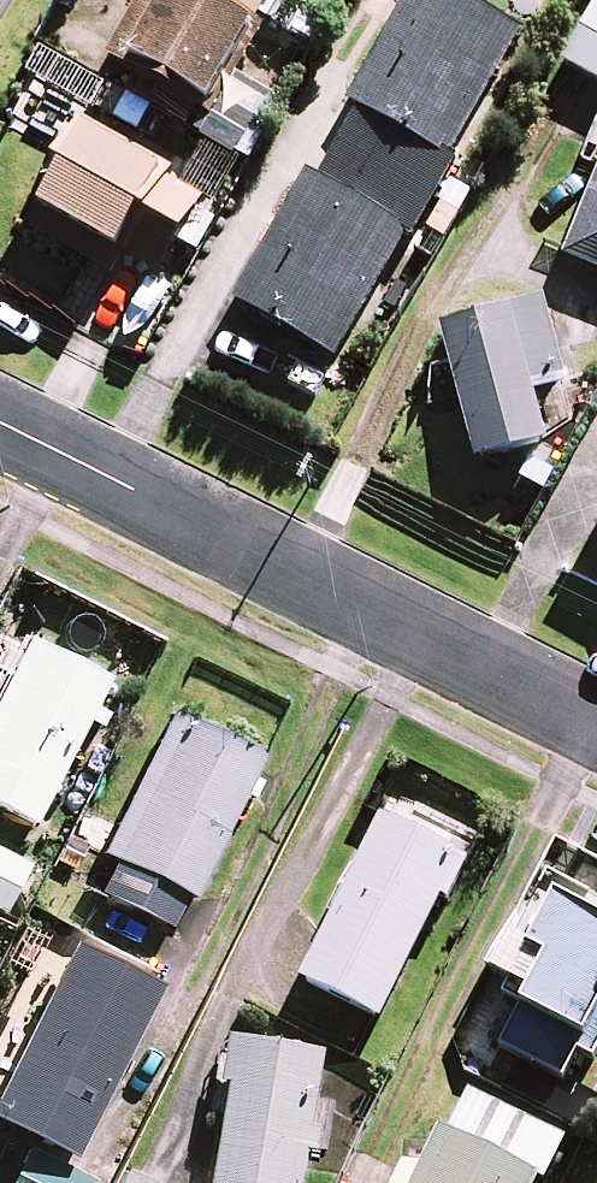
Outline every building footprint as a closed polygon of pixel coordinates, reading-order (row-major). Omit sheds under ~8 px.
[(111,56),(215,109),(271,0),(140,0),(111,56)] [(418,221),(445,237),(471,193),(444,177),(525,38),(461,0),(408,0),(347,103),(359,111),(319,179),(310,174),(234,301),(336,361),(370,302),(390,314),(415,273),(395,261),(418,221)] [(565,65),(596,84),(596,9),(565,65)] [(222,204),(81,130),(38,211),(161,276),(178,242),(197,252),(222,204)] [(563,257),(596,272),(596,178),(563,257)] [(563,377),(544,304),(441,331),(476,462),(545,444),(529,387),(563,377)] [(29,641),(0,698),(0,808),(34,825),(108,682),(29,641)] [(262,762),(173,718),(104,855),(118,862),(102,894),(177,932),(262,762)] [(475,834),(396,794),(301,979),(380,1019),(475,834)] [(0,852),(0,911),(3,913),(27,866),(0,852)] [(501,993),(529,1009),(507,1050),(567,1084),(582,1056),(591,1061),(596,1051),(596,920),(534,884),(486,968),(508,980),(501,993)] [(49,933),(11,1008),(37,1021),(0,1097),(0,1122),(73,1158),(158,987),(49,933)] [(234,1042),(227,1080),(237,1082),(219,1182),(305,1182),(327,1058),(234,1042)] [(562,1141),(463,1089),(413,1182),(539,1182),(562,1141)] [(31,1145),(14,1182),(93,1182),(96,1176),(31,1145)]
